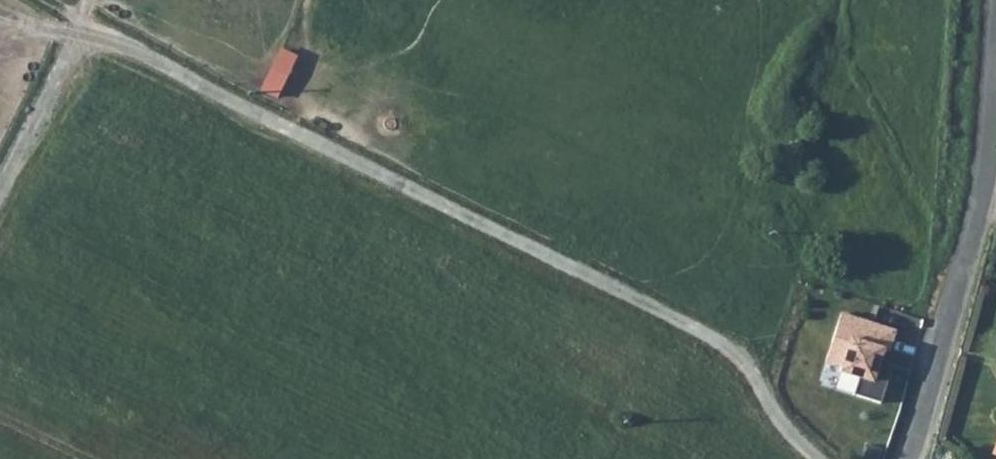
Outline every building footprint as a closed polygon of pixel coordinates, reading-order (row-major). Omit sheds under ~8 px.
[(263,92),(281,100),(301,56),(283,48),(263,92)] [(895,329),(839,310),(824,362),(839,366),(837,371),(857,378),(853,395),(878,403),(890,365),(878,361),(882,349),(888,351),(895,329)]
